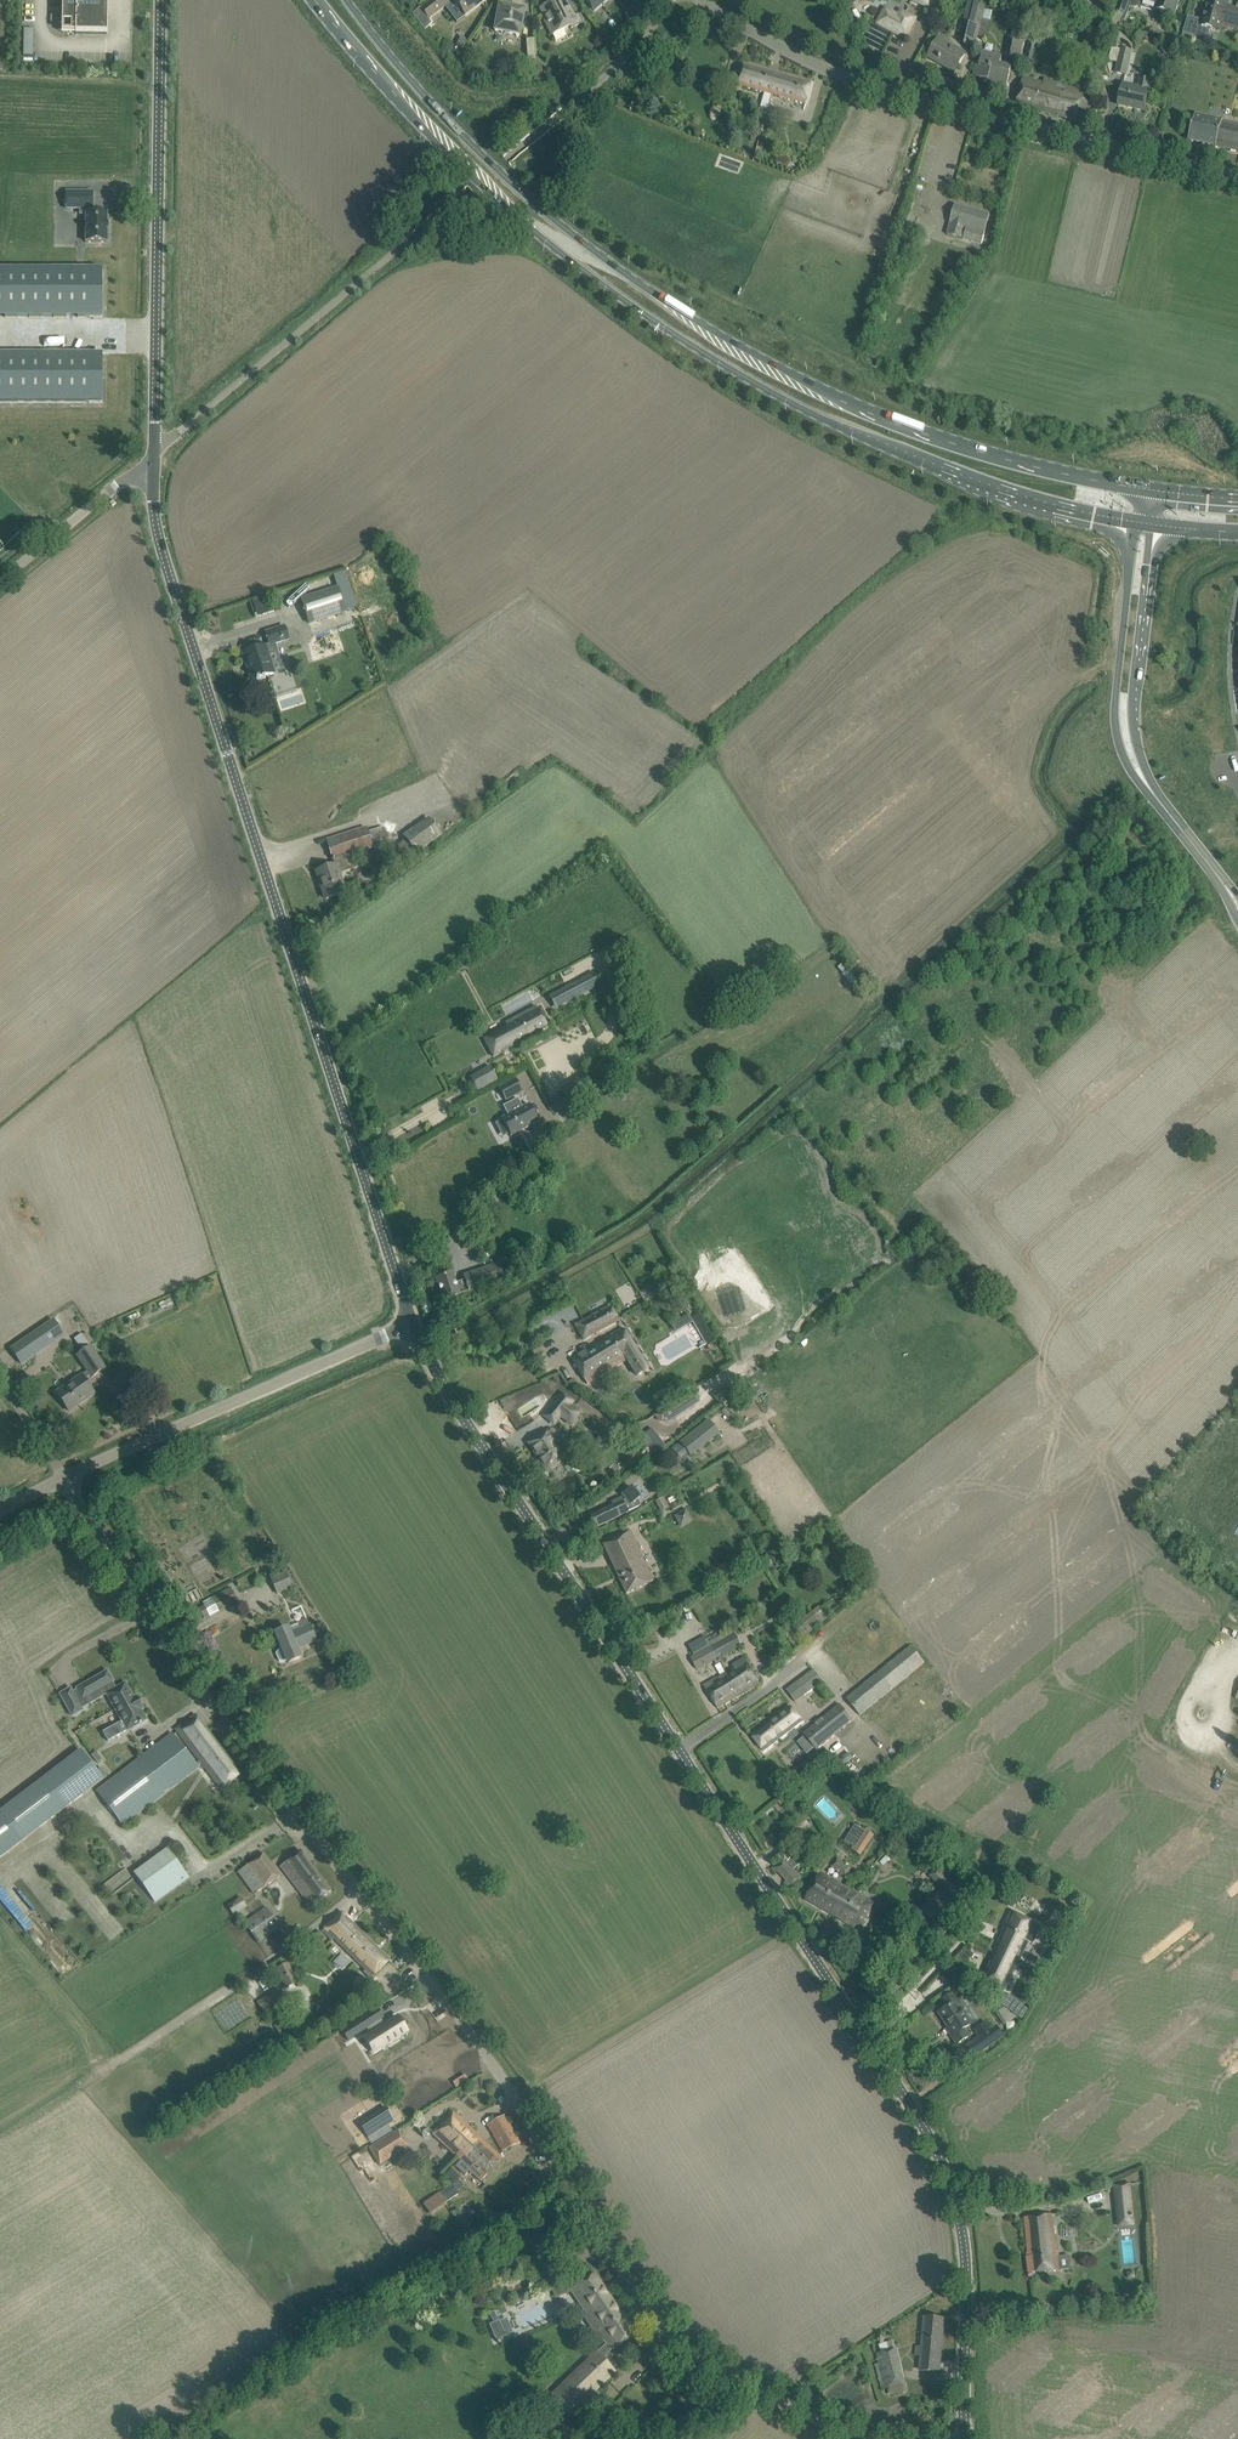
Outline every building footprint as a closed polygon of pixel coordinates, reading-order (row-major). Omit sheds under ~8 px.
[(76,34),(107,35),(107,0),(63,0),(63,12),(76,12),(76,34)] [(428,20),(449,4),(445,0),(432,0),(420,9),(415,13),(418,17),(424,14),(428,20)] [(452,0),(465,17),(487,1),(486,0),(452,0)] [(627,4),(643,14),(653,0),(630,0),(627,4)] [(931,9),(937,0),(908,0),(931,9)] [(1115,13),(1124,16),(1128,7),(1130,0),(1119,0),(1115,13)] [(1128,7),(1130,7),(1132,8),(1137,9),(1139,7),(1141,0),(1130,0),(1128,7)] [(1155,4),(1157,4),(1155,9),(1160,10),(1160,11),(1162,13),(1164,15),(1167,15),(1169,13),(1174,15),(1178,0),(1142,0),(1155,4)] [(1227,8),(1229,0),(1228,0),(1208,0),(1202,21),(1188,17),(1183,34),(1208,42),(1211,30),(1220,32),(1222,25),(1237,29),(1237,11),(1227,8)] [(540,9),(541,12),(544,18),(543,18),(548,29),(552,36),(569,27),(571,30),(583,24),(578,14),(575,16),(570,5),(562,10),(557,1),(540,9)] [(975,2),(970,25),(964,46),(974,48),(976,40),(984,10),(986,4),(975,2)] [(499,6),(497,18),(494,31),(519,36),(522,23),(524,11),(499,6)] [(976,40),(985,42),(993,12),(984,10),(976,40)] [(900,17),(892,13),(889,18),(884,16),(879,25),(907,39),(917,20),(902,12),(900,17)] [(1017,21),(1016,28),(1013,28),(1010,42),(1014,42),(1010,60),(1020,62),(1024,45),(1027,30),(1026,30),(1028,23),(1017,21)] [(34,29),(24,29),(23,57),(33,57),(34,29)] [(1024,60),(1034,63),(1037,50),(1040,51),(1043,37),(1031,34),(1024,60)] [(527,60),(536,60),(535,39),(526,40),(527,60)] [(929,58),(939,64),(940,61),(956,70),(963,60),(965,55),(939,40),(929,58)] [(1112,48),(1108,61),(1117,63),(1114,74),(1126,77),(1132,52),(1121,49),(1120,50),(1112,48)] [(993,78),(997,79),(996,83),(1007,86),(1011,69),(1000,66),(1002,57),(983,52),(979,66),(977,78),(992,82),(993,78)] [(741,75),(739,85),(765,92),(772,94),(806,104),(809,95),(813,83),(778,73),(745,63),(741,75)] [(1023,78),(1019,94),(1016,106),(1076,122),(1084,92),(1049,82),(1049,81),(1044,80),(1043,84),(1023,78)] [(1123,85),(1121,94),(1118,105),(1144,111),(1149,91),(1147,91),(1150,81),(1140,79),(1138,89),(1123,85)] [(1191,129),(1188,141),(1237,152),(1237,125),(1222,122),(1223,121),(1195,115),(1191,129)] [(86,243),(107,243),(107,241),(107,215),(107,214),(92,214),(91,209),(92,209),(92,192),(66,192),(66,209),(78,209),(80,209),(80,215),(86,215),(86,240),(86,242),(86,243)] [(990,215),(955,205),(952,217),(950,223),(947,234),(962,239),(965,228),(985,233),(990,215)] [(102,318),(102,269),(0,269),(0,318),(102,318)] [(103,403),(103,354),(0,354),(0,403),(103,403)] [(339,589),(302,600),(310,624),(346,612),(339,589)] [(288,640),(284,627),(266,633),(269,642),(269,645),(243,653),(246,662),(248,662),(250,667),(248,668),(252,681),(256,680),(256,681),(260,680),(259,679),(274,674),(273,673),(283,670),(278,654),(279,653),(275,644),(288,640)] [(391,857),(398,867),(415,855),(416,856),(442,836),(428,818),(402,838),(404,841),(397,847),(400,850),(391,857)] [(326,842),(332,861),(353,854),(373,848),(367,833),(366,828),(326,842)] [(353,854),(332,861),(334,867),(317,872),(321,884),(322,884),(326,898),(326,899),(326,900),(345,894),(338,874),(357,868),(353,854)] [(843,973),(846,970),(841,965),(838,968),(843,973)] [(574,1000),(569,990),(549,1000),(554,1011),(555,1010),(568,1003),(574,1000)] [(490,1050),(494,1057),(548,1028),(536,1007),(505,1023),(508,1028),(493,1036),(498,1046),(490,1050)] [(478,1092),(499,1081),(491,1067),(470,1078),(478,1092)] [(516,1079),(499,1088),(503,1095),(506,1101),(523,1092),(516,1079)] [(508,1116),(502,1119),(506,1127),(511,1136),(538,1122),(529,1105),(523,1108),(519,1099),(503,1107),(508,1116)] [(503,1280),(519,1274),(497,1220),(483,1226),(498,1264),(484,1269),(489,1284),(503,1280)] [(479,1235),(471,1238),(477,1254),(485,1251),(479,1235)] [(444,1301),(471,1292),(471,1291),(480,1288),(489,1284),(484,1269),(463,1276),(465,1280),(455,1284),(452,1274),(436,1279),(444,1301)] [(562,1280),(564,1285),(571,1282),(568,1277),(562,1280)] [(583,1341),(620,1322),(611,1305),(574,1325),(583,1341)] [(689,1319),(686,1315),(681,1319),(684,1323),(689,1319)] [(22,1364),(45,1349),(50,1345),(51,1345),(49,1342),(60,1334),(61,1333),(63,1336),(64,1336),(54,1320),(17,1345),(11,1349),(21,1364),(22,1364)] [(621,1330),(583,1354),(572,1360),(587,1384),(597,1378),(626,1360),(636,1376),(646,1370),(621,1330)] [(82,1335),(75,1340),(81,1350),(89,1345),(82,1335)] [(106,1368),(91,1347),(77,1356),(92,1378),(106,1368)] [(81,1376),(56,1393),(69,1412),(94,1394),(81,1376)] [(718,1403),(734,1391),(728,1383),(713,1395),(718,1403)] [(561,1416),(570,1424),(579,1413),(570,1406),(572,1402),(563,1395),(548,1413),(557,1421),(561,1416)] [(675,1415),(668,1405),(662,1409),(669,1419),(675,1415)] [(708,1420),(680,1443),(688,1454),(690,1456),(719,1434),(708,1420)] [(652,1429),(644,1435),(657,1452),(665,1446),(652,1429)] [(558,1450),(551,1439),(557,1436),(552,1430),(547,1433),(547,1432),(529,1444),(547,1471),(564,1460),(564,1459),(569,1455),(563,1446),(558,1450)] [(622,1498),(612,1502),(613,1506),(590,1516),(595,1528),(628,1512),(641,1506),(638,1500),(640,1499),(631,1487),(621,1495),(626,1502),(624,1503),(622,1498)] [(664,1497),(656,1501),(663,1514),(671,1510),(664,1497)] [(693,1521),(686,1509),(674,1516),(681,1528),(693,1521)] [(653,1582),(629,1532),(603,1545),(626,1594),(653,1582)] [(294,1589),(286,1572),(270,1578),(277,1596),(294,1589)] [(204,1618),(210,1615),(238,1600),(231,1587),(213,1596),(203,1603),(205,1606),(199,1609),(204,1618)] [(806,1635),(810,1633),(829,1618),(820,1606),(800,1622),(803,1624),(799,1627),(806,1635)] [(288,1663),(299,1658),(296,1650),(315,1642),(306,1620),(276,1633),(282,1647),(275,1654),(278,1662),(288,1662),(288,1663)] [(725,1639),(722,1635),(720,1631),(707,1638),(721,1662),(725,1660),(723,1657),(743,1646),(736,1634),(725,1639)] [(687,1648),(698,1669),(715,1660),(717,1664),(721,1662),(707,1638),(687,1648)] [(912,1647),(911,1646),(881,1671),(847,1699),(860,1716),(866,1711),(924,1662),(912,1647)] [(734,1668),(727,1672),(714,1679),(704,1686),(718,1709),(741,1696),(761,1685),(758,1680),(755,1674),(744,1657),(732,1664),(734,1668)] [(822,1682),(812,1670),(798,1682),(808,1694),(822,1682)] [(122,1722),(103,1733),(108,1742),(127,1731),(128,1731),(146,1720),(141,1710),(143,1709),(142,1706),(141,1705),(139,1706),(137,1702),(139,1701),(138,1700),(136,1697),(134,1698),(125,1684),(116,1689),(113,1682),(107,1672),(77,1689),(83,1699),(104,1687),(108,1693),(107,1694),(122,1722)] [(83,1710),(71,1689),(60,1695),(72,1716),(83,1710)] [(854,1721),(840,1704),(804,1733),(818,1750),(854,1721)] [(752,1736),(764,1752),(803,1722),(791,1707),(752,1736)] [(199,1766),(202,1764),(221,1790),(241,1774),(196,1714),(176,1729),(199,1761),(197,1763),(199,1766)] [(172,1736),(97,1792),(123,1826),(164,1794),(197,1769),(172,1736)] [(104,1780),(81,1750),(0,1811),(0,1858),(22,1842),(104,1780)] [(850,1753),(840,1761),(844,1766),(845,1765),(853,1758),(850,1753)] [(856,1825),(845,1841),(854,1846),(852,1850),(861,1856),(874,1836),(864,1830),(856,1825)] [(189,1878),(167,1848),(134,1873),(156,1902),(189,1878)] [(330,1891),(300,1852),(291,1859),(280,1865),(311,1906),(330,1891)] [(254,1895),(280,1876),(264,1854),(238,1873),(254,1895)] [(784,1857),(772,1869),(791,1889),(803,1877),(784,1857)] [(846,1878),(853,1868),(838,1858),(831,1867),(846,1878)] [(930,1876),(945,1889),(954,1879),(938,1866),(930,1876)] [(847,1888),(820,1873),(812,1888),(806,1899),(832,1914),(847,1888)] [(998,1887),(1001,1880),(997,1878),(993,1884),(998,1887)] [(860,1931),(866,1920),(876,1904),(847,1888),(832,1914),(860,1931)] [(957,1899),(963,1904),(971,1894),(966,1890),(957,1899)] [(247,1907),(240,1897),(227,1906),(234,1916),(247,1907)] [(258,1943),(280,1928),(266,1908),(244,1924),(258,1943)] [(1011,1911),(983,1979),(1006,1988),(1027,1938),(1031,1940),(1035,1941),(1041,1926),(1033,1923),(1034,1921),(1011,1911)] [(332,1941),(334,1939),(367,1970),(364,1973),(371,1979),(389,1961),(341,1913),(323,1931),(332,1941)] [(1069,1916),(1066,1922),(1073,1926),(1076,1920),(1069,1916)] [(289,1962),(275,1969),(285,1989),(298,1983),(289,1962)] [(285,2007),(283,2004),(286,2002),(278,1989),(257,2002),(267,2018),(285,2007)] [(995,1991),(992,1998),(1004,2006),(1008,1998),(995,1991)] [(248,1993),(103,2080),(123,2112),(267,2026),(248,1993)] [(947,2009),(942,2012),(942,2013),(951,2026),(947,2029),(958,2044),(970,2036),(965,2029),(971,2024),(957,2003),(960,2001),(954,1993),(942,2001),(947,2009)] [(1021,2006),(1016,2015),(1022,2020),(1028,2009),(1021,2006)] [(379,2009),(343,2032),(344,2033),(345,2032),(350,2040),(349,2041),(350,2042),(371,2028),(384,2049),(408,2033),(398,2018),(383,2027),(380,2022),(386,2019),(384,2017),(383,2017),(379,2012),(380,2011),(379,2009)] [(296,2027),(289,2016),(274,2025),(281,2036),(296,2027)] [(968,2046),(974,2056),(1004,2036),(997,2026),(991,2030),(986,2023),(976,2030),(981,2037),(968,2046)] [(441,2034),(429,2042),(453,2079),(465,2071),(441,2034)] [(436,2095),(430,2099),(433,2104),(439,2100),(436,2095)] [(422,2104),(416,2108),(419,2113),(425,2109),(422,2104)] [(390,2108),(363,2125),(371,2138),(397,2121),(390,2108)] [(481,2139),(453,2113),(445,2121),(433,2135),(460,2160),(481,2139)] [(503,2151),(520,2143),(504,2116),(488,2125),(503,2151)] [(380,2165),(409,2147),(399,2130),(370,2147),(380,2165)] [(493,2169),(502,2159),(481,2139),(460,2160),(470,2169),(469,2171),(481,2182),(493,2169)] [(460,2194),(458,2190),(464,2186),(460,2180),(439,2194),(446,2203),(460,2194)] [(1130,2183),(1114,2185),(1119,2227),(1135,2225),(1130,2183)] [(439,2194),(425,2203),(431,2212),(446,2203),(439,2194)] [(1029,2257),(1027,2257),(1029,2273),(1041,2272),(1060,2269),(1059,2256),(1058,2256),(1052,2215),(1037,2217),(1025,2218),(1029,2257)] [(604,2344),(606,2347),(610,2352),(611,2354),(613,2352),(636,2336),(595,2274),(585,2281),(573,2288),(569,2282),(553,2289),(557,2298),(571,2293),(575,2291),(589,2312),(586,2315),(583,2316),(597,2337),(599,2335),(604,2344)] [(924,2349),(917,2348),(917,2357),(923,2358),(921,2370),(939,2372),(944,2319),(926,2317),(924,2349)] [(499,2321),(494,2323),(490,2324),(496,2340),(506,2336),(500,2321),(499,2321)] [(907,2392),(905,2383),(906,2383),(898,2348),(879,2353),(888,2387),(890,2396),(907,2392)] [(560,2393),(557,2389),(549,2397),(568,2416),(615,2372),(604,2361),(599,2355),(560,2393)]
